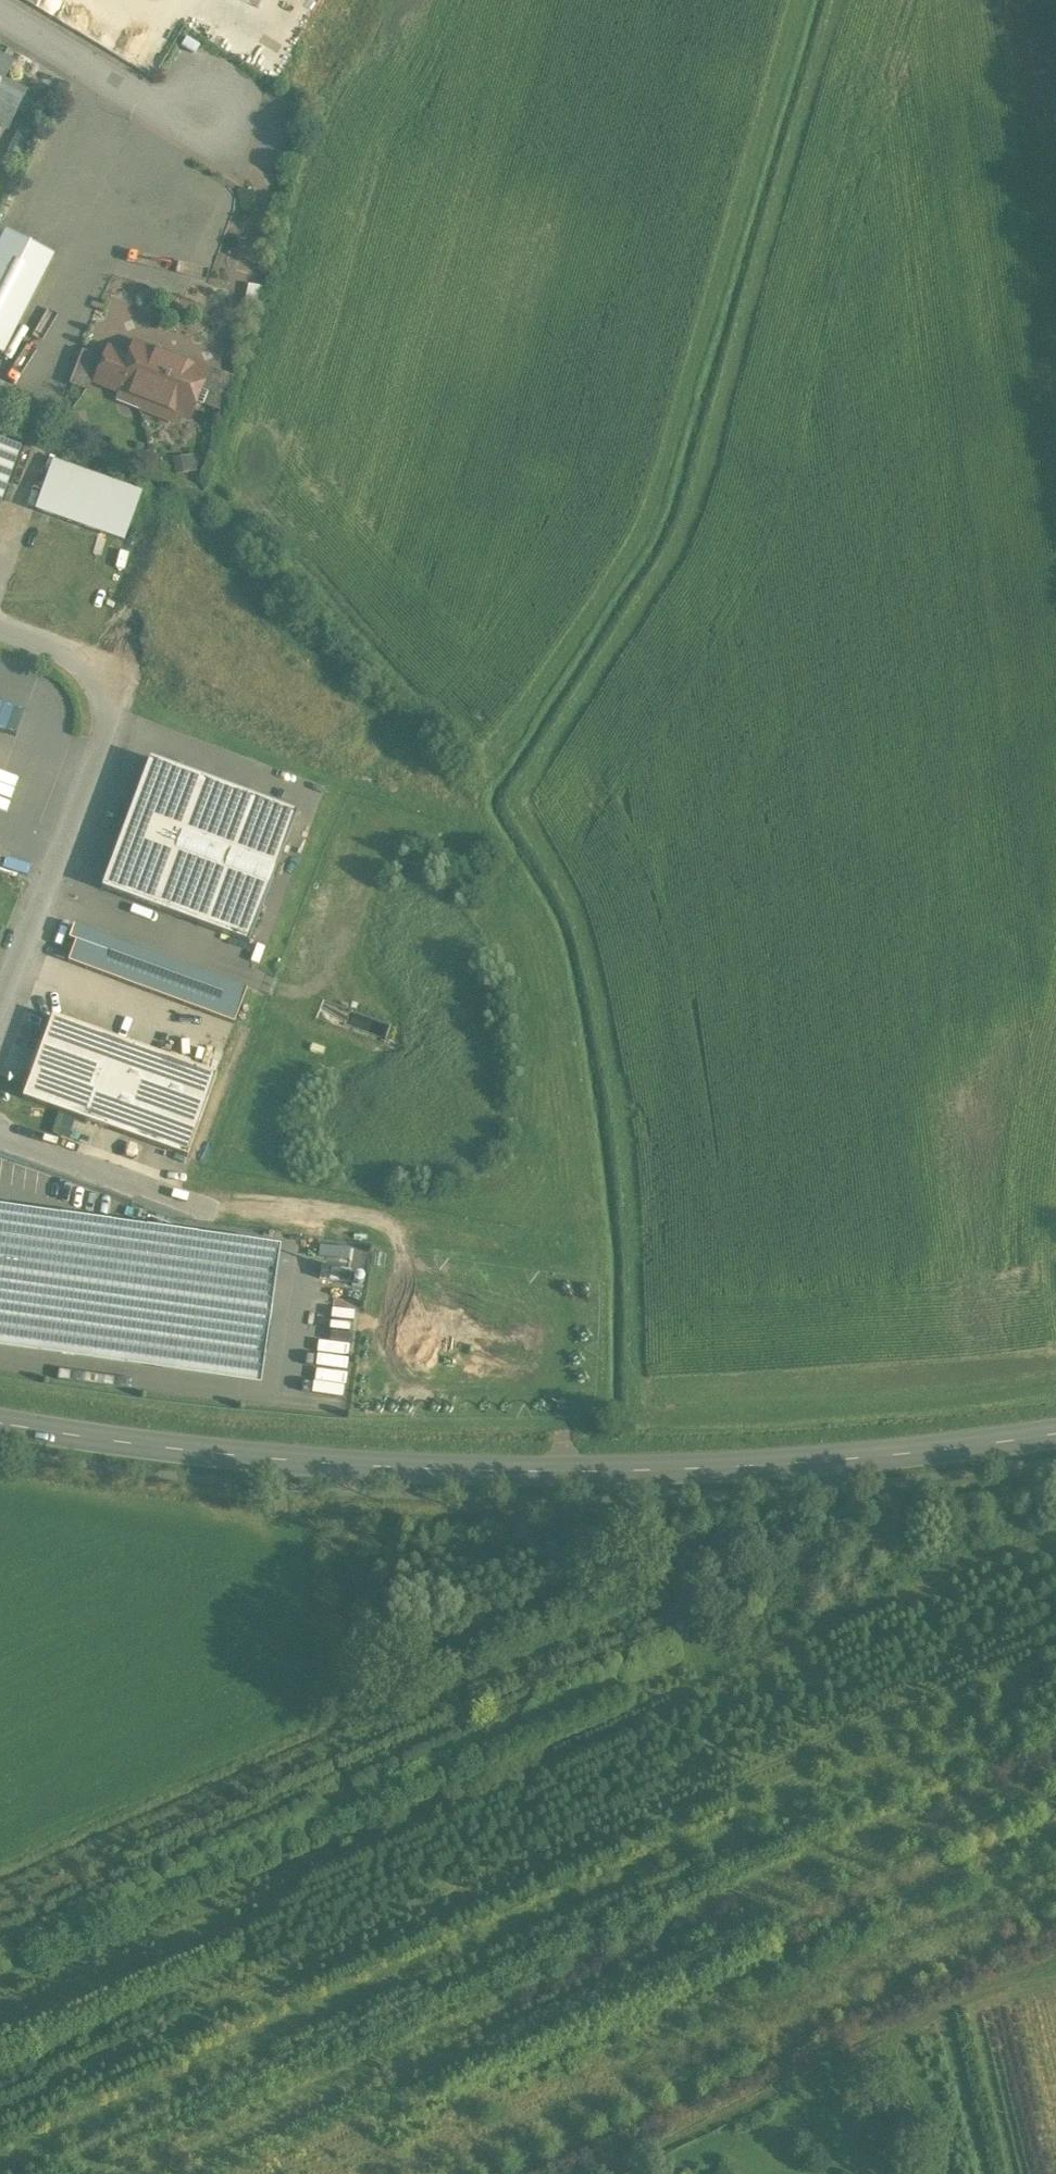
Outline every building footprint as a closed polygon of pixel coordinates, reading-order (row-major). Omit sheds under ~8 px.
[(6,127),(23,95),(0,83),(0,124),(6,127)] [(2,355),(53,257),(6,233),(0,245),(0,354),(2,355)] [(201,372),(135,346),(129,360),(125,358),(113,389),(121,392),(181,416),(183,417),(201,372)] [(125,358),(109,352),(97,383),(113,389),(125,358)] [(209,369),(207,374),(201,391),(209,394),(226,401),(233,379),(209,369)] [(201,372),(183,417),(190,419),(201,391),(207,374),(201,372)] [(181,416),(121,392),(118,402),(177,425),(181,416)] [(221,413),(226,401),(209,394),(204,407),(221,413)] [(0,442),(0,507),(21,450),(0,442)] [(54,462),(37,511),(124,542),(141,493),(54,462)] [(150,759),(101,890),(248,945),(297,814),(150,759)] [(247,991),(74,926),(69,940),(76,943),(68,963),(234,1025),(247,991)] [(216,1076),(52,1017),(22,1100),(187,1159),(216,1076)] [(0,1209),(0,1351),(260,1388),(280,1249),(0,1209)] [(351,1271),(321,1267),(319,1279),(349,1284),(351,1271)] [(366,1277),(353,1275),(351,1287),(363,1289),(366,1277)]
